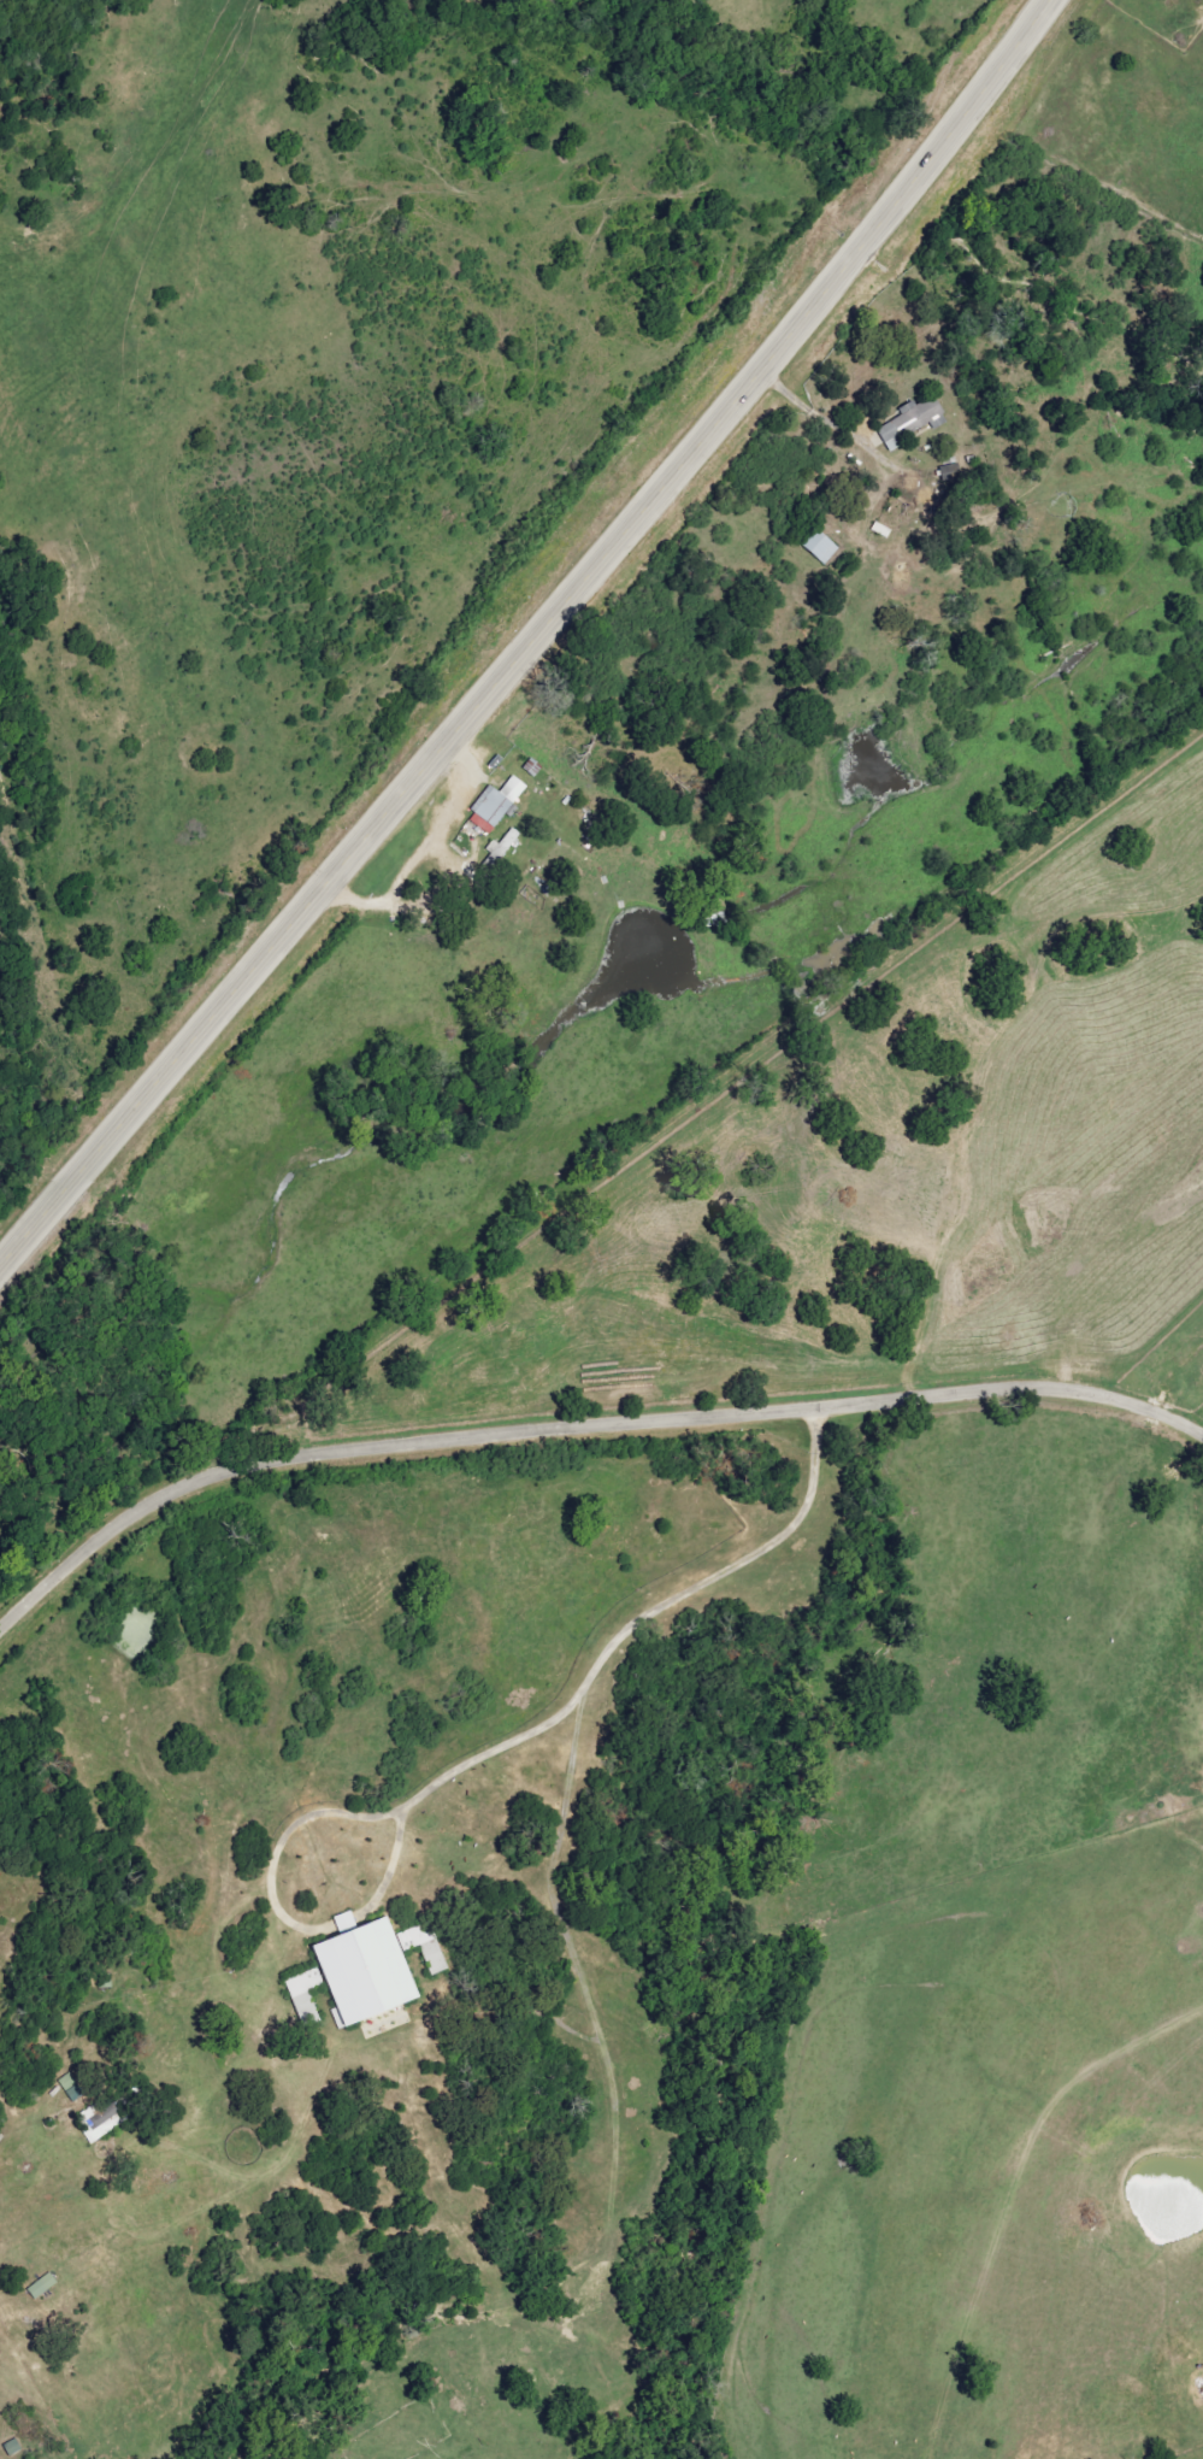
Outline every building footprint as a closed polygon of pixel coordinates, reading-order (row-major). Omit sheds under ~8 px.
[(878,428),(889,448),(932,425),(934,429),(950,421),(936,395),(917,405),(915,400),(900,408),(904,415),(878,428)] [(841,544),(815,529),(803,549),(829,564),(841,544)] [(502,792),(490,785),(468,820),(493,836),(526,783),(513,775),(502,792)] [(492,851),(503,860),(522,834),(511,826),(492,851)] [(358,1929),(352,1913),(335,1918),(342,1938),(316,1947),(337,2010),(333,2011),(340,2029),(420,2002),(391,1918),(358,1929)] [(450,1969),(430,1922),(398,1935),(405,1953),(420,1947),(432,1977),(450,1969)] [(286,1980),(300,2015),(314,2009),(307,1992),(325,1985),(318,1968),(286,1980)] [(93,2144),(130,2118),(118,2101),(81,2127),(93,2144)]
